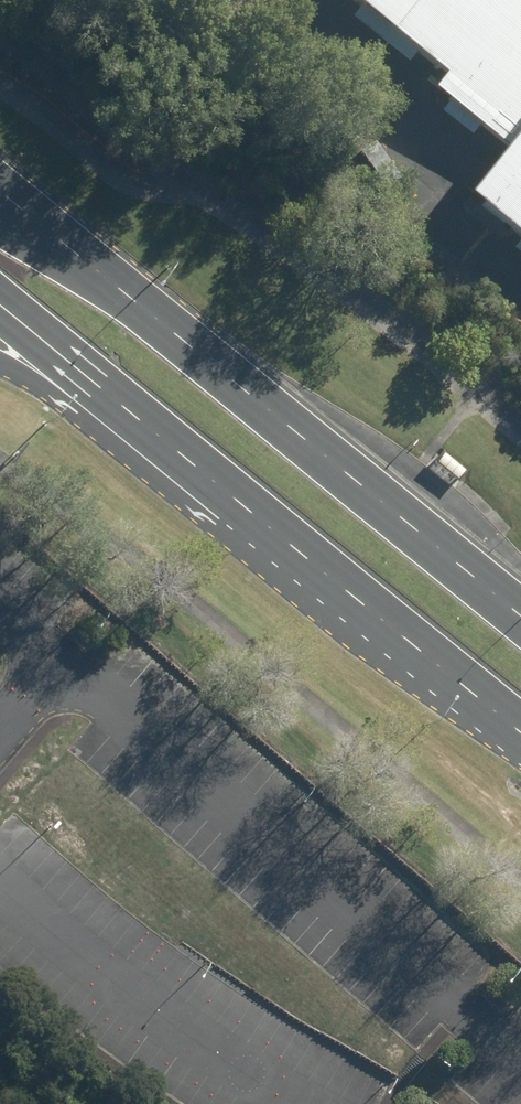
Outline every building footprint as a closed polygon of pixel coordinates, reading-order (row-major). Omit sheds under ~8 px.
[(372,25),(444,85),(520,148),(520,0),(342,0),(372,25)] [(481,201),(520,232),(520,150),(481,201)] [(470,469),(446,451),(437,462),(460,481),(470,469)]
